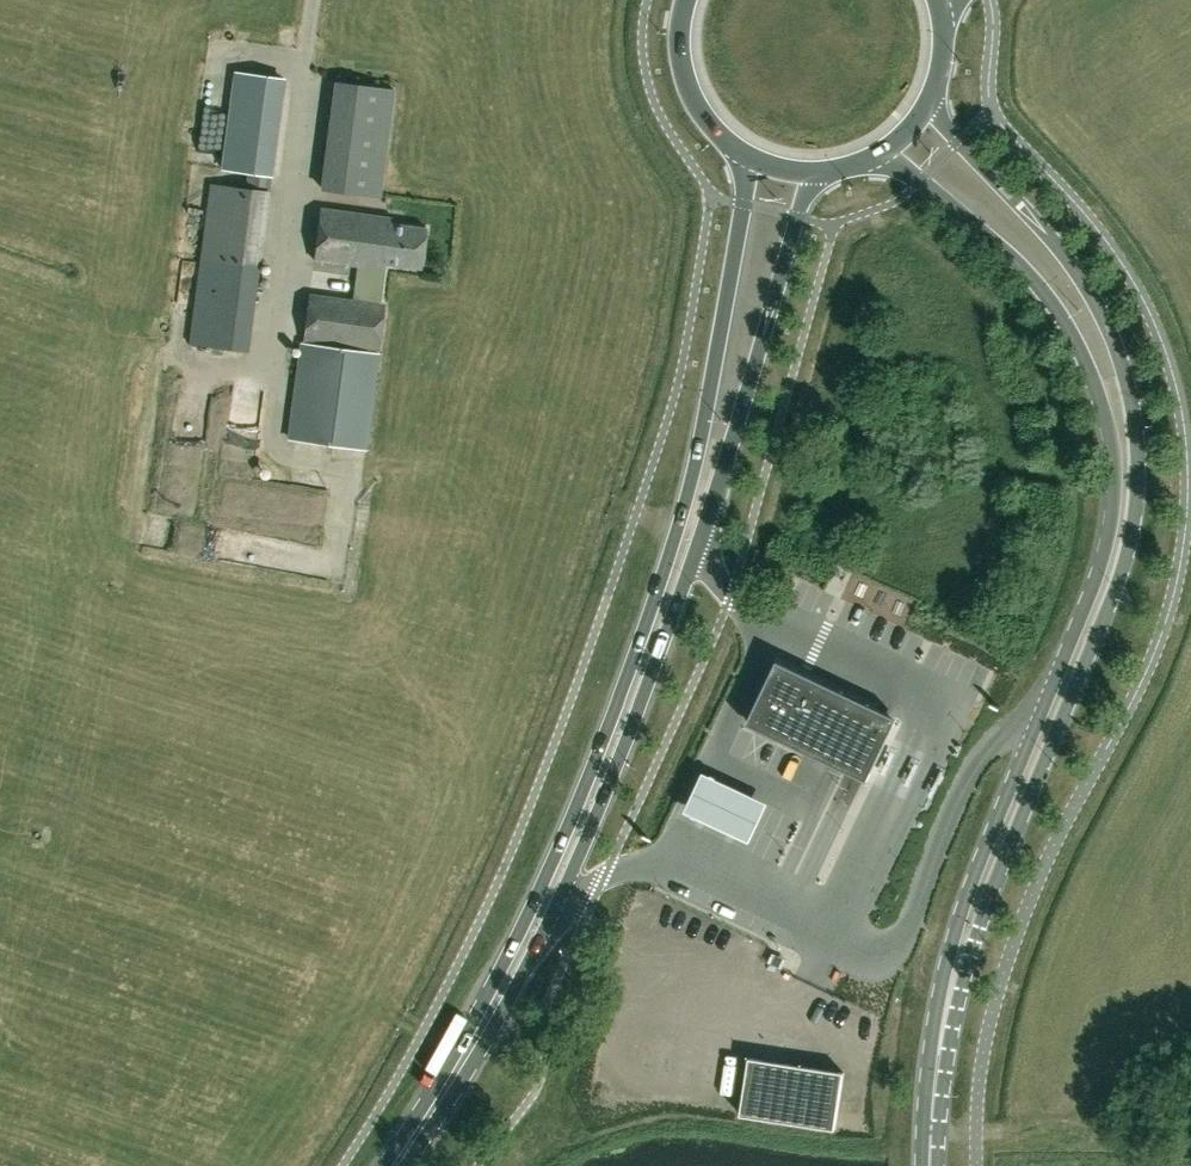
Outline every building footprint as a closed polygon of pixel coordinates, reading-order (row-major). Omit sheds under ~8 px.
[(285,78),(238,72),(225,168),(272,174),(285,78)] [(394,85),(337,78),(324,185),(380,193),(394,85)] [(248,351),(270,191),(233,187),(210,184),(189,343),(248,351)] [(392,218),(321,209),(314,261),(359,266),(354,301),(381,304),(386,264),(422,269),(427,228),(391,223),(392,218)] [(386,305),(381,304),(354,301),(310,295),(303,343),(352,349),(353,346),(380,349),(386,305)] [(364,351),(352,349),(303,343),(291,439),(352,447),(364,351)] [(810,667),(814,656),(790,647),(786,658),(810,667)] [(867,779),(894,721),(881,714),(779,666),(751,724),(853,773),(867,779)] [(746,689),(739,709),(751,713),(758,693),(746,689)] [(769,806),(705,777),(687,816),(750,846),(769,806)] [(905,854),(917,856),(922,834),(910,831),(905,854)] [(706,948),(696,953),(707,975),(718,969),(706,948)] [(741,1114),(837,1129),(846,1072),(750,1058),(741,1114)]
